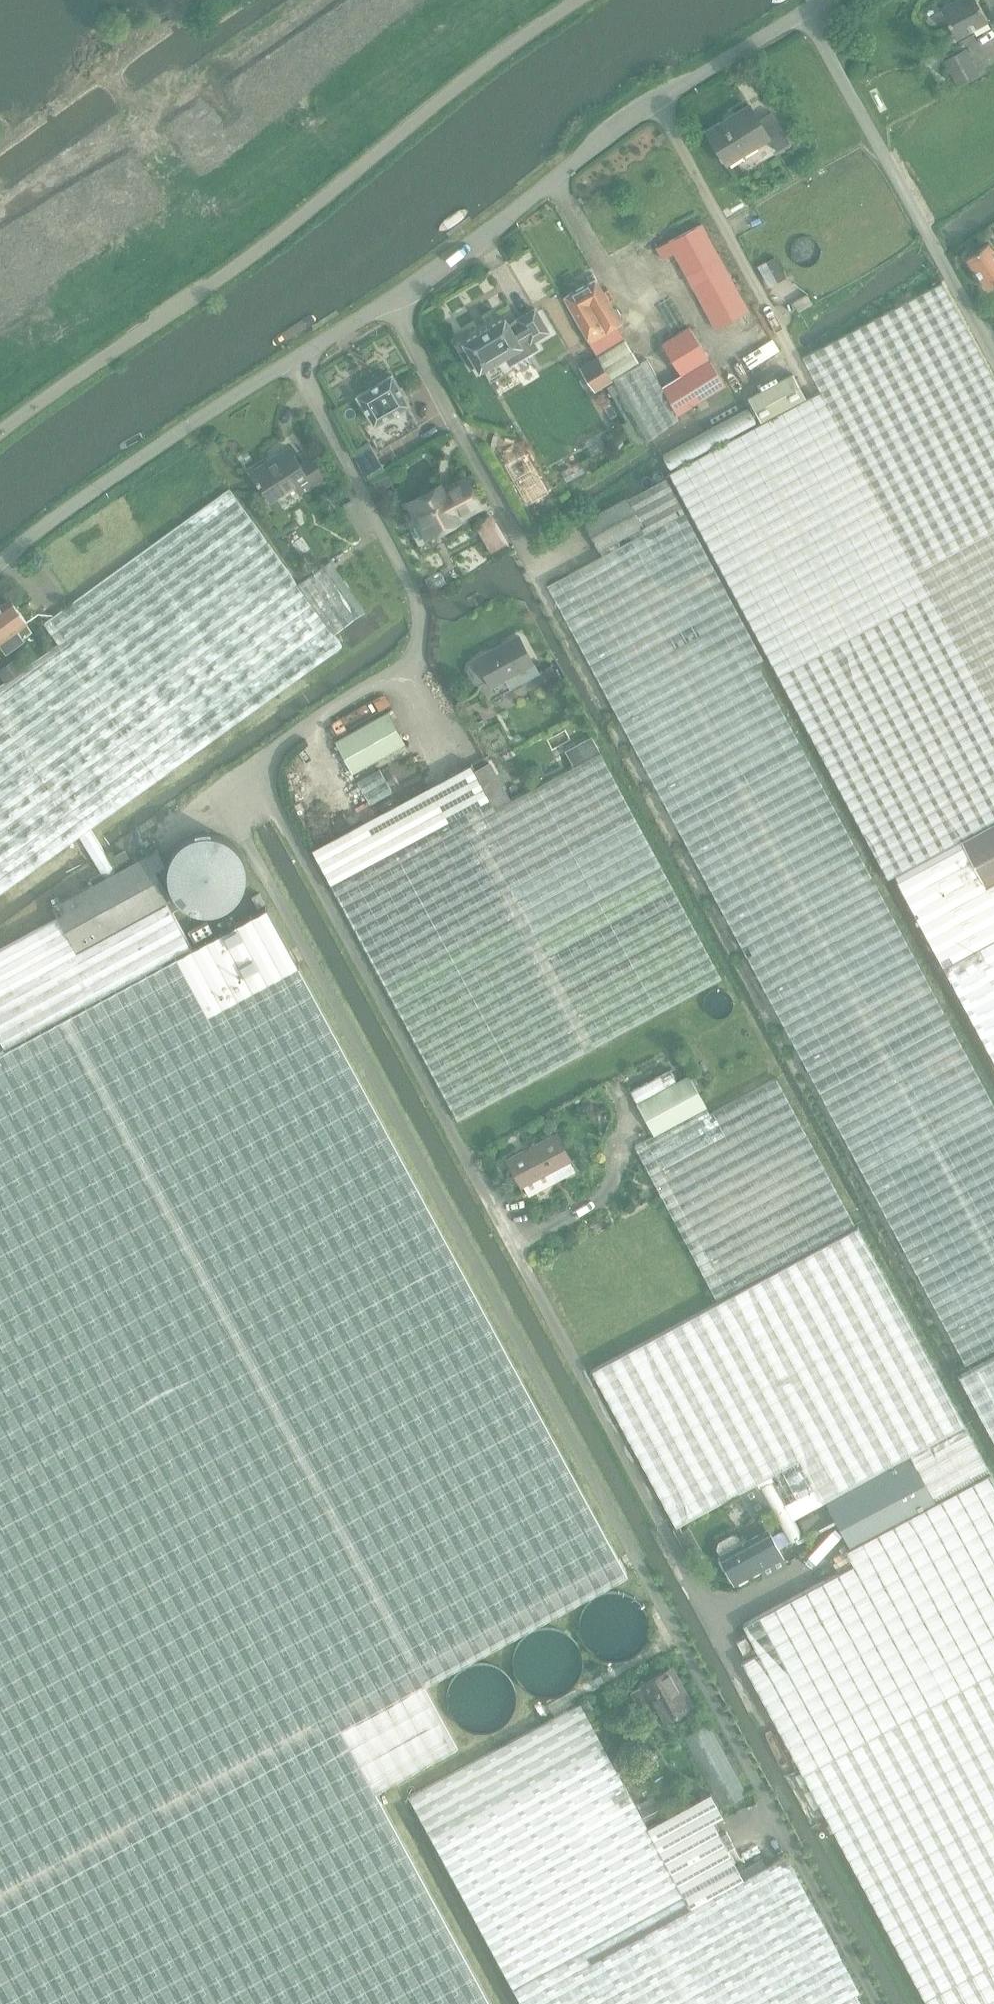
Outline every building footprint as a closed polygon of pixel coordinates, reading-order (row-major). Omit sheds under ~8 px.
[(987,19),(977,0),(955,0),(941,8),(956,36),(987,19)] [(956,84),(979,71),(966,48),(943,61),(956,84)] [(776,150),(790,142),(771,111),(758,120),(749,105),(706,132),(726,164),(768,138),(776,150)] [(702,225),(658,248),(664,259),(674,254),(715,328),(748,310),(702,225)] [(991,245),(981,251),(980,249),(971,256),(972,258),(969,260),(989,290),(993,286),(993,250),(991,245)] [(597,279),(566,298),(570,306),(590,342),(596,352),(623,337),(616,326),(622,322),(621,319),(621,314),(619,309),(614,309),(597,279)] [(895,875),(919,922),(993,1062),(993,382),(941,285),(801,360),(819,393),(666,475),(887,879),(895,875)] [(813,305),(808,296),(794,304),(799,313),(813,305)] [(469,346),(463,349),(472,365),(478,362),(480,366),(481,368),(483,367),(491,382),(515,368),(517,371),(534,362),(531,357),(547,348),(544,342),(558,334),(543,308),(537,312),(536,310),(535,308),(533,309),(534,309),(519,318),(518,318),(517,319),(509,324),(506,319),(505,317),(503,318),(504,318),(490,326),(490,325),(478,332),(478,333),(465,341),(466,342),(469,346)] [(680,419),(676,412),(723,382),(688,327),(660,345),(679,375),(661,386),(645,361),(614,379),(649,442),(680,419)] [(623,340),(597,356),(612,379),(638,363),(623,340)] [(597,356),(580,368),(594,391),(612,379),(597,356)] [(379,450),(419,425),(406,404),(409,402),(392,374),(357,395),(373,422),(365,427),(379,450)] [(805,398),(793,375),(749,399),(761,422),(805,398)] [(369,444),(353,453),(367,478),(383,469),(369,444)] [(305,490),(327,477),(314,457),(301,465),(291,448),(270,461),(269,459),(253,469),(272,499),(300,482),(305,490)] [(527,504),(548,492),(526,451),(504,463),(527,504)] [(579,461),(560,471),(565,482),(585,471),(579,461)] [(378,491),(392,484),(388,476),(374,483),(378,491)] [(416,515),(405,520),(421,551),(456,533),(454,529),(469,521),(464,510),(479,502),(466,477),(454,483),(455,486),(443,492),(439,484),(408,500),(416,515)] [(927,1293),(965,1366),(993,1350),(993,1107),(756,664),(763,659),(666,479),(626,500),(626,499),(582,522),(602,557),(547,586),(927,1293)] [(79,835),(91,854),(102,846),(90,827),(342,645),(335,635),(299,584),(229,489),(44,623),(59,644),(24,669),(11,678),(0,686),(0,892),(79,835)] [(329,562),(299,584),(335,635),(366,613),(341,579),(329,562)] [(440,570),(424,578),(431,591),(447,583),(440,570)] [(0,604),(0,643),(5,650),(23,638),(22,636),(31,630),(25,622),(26,621),(10,597),(0,604)] [(470,666),(469,670),(475,682),(481,684),(487,680),(491,686),(504,679),(510,689),(539,673),(519,635),(476,658),(477,662),(470,666)] [(16,657),(3,666),(11,678),(24,669),(16,657)] [(354,774),(405,744),(386,711),(335,741),(354,774)] [(591,737),(565,750),(574,766),(600,753),(591,737)] [(722,978),(600,753),(574,766),(508,802),(489,765),(476,772),(471,764),(312,850),(458,1121),(722,978)] [(392,792),(379,768),(358,780),(371,803),(392,792)] [(169,861),(168,868),(168,873),(168,878),(169,883),(171,888),(174,892),(176,896),(180,899),(182,901),(183,903),(188,905),(194,908),(200,910),(207,910),(213,910),(220,908),(226,906),(231,902),(236,897),(240,892),(243,886),(245,880),(246,873),(246,867),(245,860),(242,854),(241,852),(238,846),(233,841),(228,837),(222,834),(215,832),(209,832),(202,832),(195,833),(189,836),(184,839),(179,844),(174,849),(171,855),(169,861)] [(376,1790),(459,1745),(422,1677),(622,1569),(267,907),(192,948),(166,902),(172,898),(156,869),(166,864),(158,849),(118,870),(102,846),(91,854),(102,872),(90,878),(92,882),(52,905),(59,918),(0,949),(0,1036),(6,1048),(0,1052),(0,2003),(492,2003),(376,1790)] [(118,865),(130,859),(125,850),(113,856),(118,865)] [(259,892),(251,897),(257,907),(265,903),(259,892)] [(207,921),(190,930),(196,941),(213,932),(207,921)] [(732,1000),(731,998),(730,995),(728,993),(726,991),(724,990),(721,989),(719,989),(717,989),(714,990),(712,991),(710,992),(708,994),(706,996),(705,998),(704,1000),(704,1003),(704,1005),(704,1008),(705,1010),(707,1012),(708,1014),(710,1015),(712,1017),(715,1017),(717,1018),(720,1018),(722,1017),(724,1016),(727,1015),(728,1014),(730,1012),(731,1010),(732,1007),(733,1005),(733,1002),(732,1000)] [(630,1092),(654,1135),(635,1145),(717,1300),(855,1227),(776,1080),(711,1115),(690,1076),(677,1083),(670,1070),(630,1092)] [(598,1087),(591,1091),(597,1103),(605,1099),(598,1087)] [(521,1185),(523,1184),(528,1195),(554,1182),(548,1171),(571,1160),(557,1133),(507,1158),(521,1185)] [(590,1373),(675,1528),(681,1525),(744,1490),(773,1475),(789,1503),(813,1490),(821,1504),(824,1502),(834,1521),(850,1550),(845,1552),(853,1566),(742,1626),(757,1654),(741,1663),(926,2003),(993,2003),(993,1484),(989,1474),(889,1291),(855,1229),(741,1291),(590,1373)] [(959,1377),(993,1442),(993,1357),(959,1377)] [(681,1525),(675,1528),(690,1556),(703,1550),(691,1528),(684,1532),(681,1525)] [(767,1531),(744,1544),(739,1536),(732,1534),(718,1542),(716,1549),(721,1557),(718,1558),(733,1585),(759,1571),(763,1579),(775,1572),(771,1565),(782,1558),(767,1531)] [(752,1648),(746,1636),(737,1641),(743,1653),(752,1648)] [(635,1694),(640,1704),(652,1726),(659,1722),(660,1725),(690,1709),(669,1671),(640,1686),(642,1690),(635,1694)] [(410,1797),(521,2003),(854,2003),(851,1997),(856,1995),(782,1859),(767,1867),(762,1858),(737,1871),(734,1864),(741,1860),(726,1832),(719,1836),(712,1822),(722,1816),(711,1793),(647,1827),(618,1774),(610,1759),(581,1704),(410,1797)] [(721,1809),(750,1794),(712,1725),(684,1741),(721,1809)] [(625,1750),(610,1759),(618,1774),(633,1765),(625,1750)] [(659,1800),(640,1809),(648,1824),(667,1815),(659,1800)]
